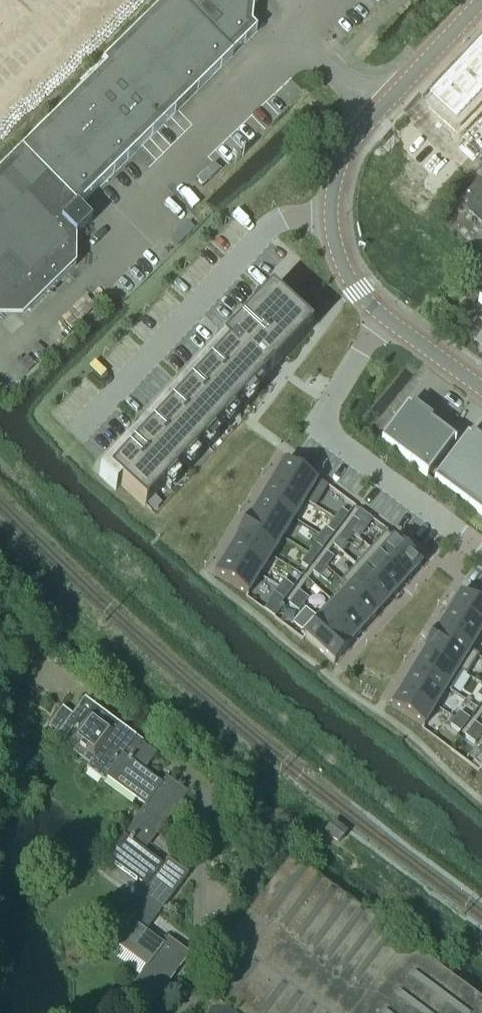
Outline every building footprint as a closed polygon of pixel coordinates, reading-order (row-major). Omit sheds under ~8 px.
[(103,65),(106,69),(162,125),(232,56),(257,32),(252,26),(254,6),(259,0),(168,0),(103,65)] [(472,54),(481,63),(481,44),(472,54)] [(458,70),(481,93),(481,63),(472,54),(458,70)] [(0,173),(0,314),(16,298),(30,312),(76,267),(76,239),(91,224),(77,209),(162,125),(106,69),(21,152),(0,173)] [(443,86),(470,111),(481,99),(481,93),(458,70),(443,86)] [(443,86),(428,102),(456,127),(470,111),(443,86)] [(480,181),(459,204),(481,225),(481,183),(480,181)] [(472,272),(477,267),(469,258),(463,264),(472,272)] [(271,292),(99,476),(115,492),(121,486),(145,508),(263,381),(261,380),(270,370),(272,372),(311,329),(271,292)] [(427,477),(454,442),(407,407),(381,443),(427,477)] [(481,512),(481,448),(467,437),(434,482),(479,516),(481,512)] [(284,463),(273,482),(305,502),(317,483),(284,463)] [(273,482),(261,501),(294,521),(305,502),(273,482)] [(250,518),(250,519),(283,539),(294,521),(261,501),(250,518)] [(342,511),(334,520),(341,525),(348,516),(342,511)] [(249,518),(237,538),(238,539),(239,538),(271,558),(283,539),(250,519),(250,518),(249,518)] [(353,519),(346,529),(352,534),(360,524),(353,519)] [(334,520),(327,530),(334,535),(341,525),(334,520)] [(346,529),(338,539),(345,544),(352,534),(346,529)] [(386,533),(371,550),(407,583),(422,566),(386,533)] [(238,539),(227,556),(260,576),(271,558),(239,538),(238,539)] [(315,545),(308,555),(315,560),(322,550),(315,545)] [(371,550),(356,566),(392,599),(407,583),(371,550)] [(327,554),(320,564),(326,569),(334,559),(327,554)] [(308,555),(301,565),(308,570),(315,560),(308,555)] [(227,556),(215,576),(248,596),(260,576),(227,556)] [(320,564),(312,573),(319,578),(326,569),(320,564)] [(356,566),(341,583),(348,590),(348,589),(377,615),(392,599),(356,566)] [(284,581),(279,588),(289,595),(293,589),(284,581)] [(279,588),(274,594),(284,602),(289,595),(279,588)] [(335,604),(334,605),(363,631),(377,615),(348,589),(348,590),(335,604)] [(298,592),(293,599),(303,606),(308,600),(298,592)] [(448,614),(481,634),(480,635),(481,636),(481,608),(460,595),(448,614)] [(293,599),(289,605),(298,613),(303,606),(293,599)] [(331,601),(316,618),(349,648),(350,647),(349,646),(363,631),(334,605),(335,604),(331,601)] [(437,631),(437,632),(470,653),(470,652),(480,635),(481,634),(448,614),(437,631)] [(316,618),(301,635),(334,665),(349,648),(316,618)] [(436,631),(424,651),(425,652),(425,651),(462,674),(466,677),(478,657),(470,652),(470,653),(437,632),(437,631),(436,631)] [(425,652),(414,669),(447,689),(446,690),(451,693),(462,674),(425,651),(425,652)] [(414,669),(403,688),(436,708),(446,690),(447,689),(414,669)] [(403,688),(391,707),(424,727),(436,708),(403,688)] [(136,739),(85,701),(72,717),(62,710),(48,728),(58,736),(54,742),(89,768),(86,771),(104,784),(107,781),(104,779),(121,757),(125,760),(128,756),(130,757),(132,754),(133,755),(141,744),(135,740),(136,739)] [(460,713),(455,720),(465,727),(469,720),(460,713)] [(455,720),(450,726),(460,733),(465,727),(455,720)] [(469,731),(479,738),(481,734),(481,730),(474,724),(469,731)] [(469,731),(465,737),(474,744),(479,738),(469,731)] [(144,770),(155,755),(141,744),(133,755),(132,754),(130,757),(128,756),(125,760),(121,757),(104,779),(107,781),(104,784),(104,785),(107,781),(144,809),(135,821),(157,837),(188,795),(166,779),(162,784),(144,770)] [(473,763),(481,771),(481,753),(473,763)] [(163,864),(144,850),(155,837),(157,837),(135,821),(123,837),(105,859),(145,889),(136,901),(156,916),(158,917),(189,875),(167,859),(163,864)] [(334,822),(323,835),(337,846),(348,833),(334,822)] [(290,859),(226,945),(211,1003),(204,1012),(481,1012),(481,1002),(290,859)] [(146,969),(131,989),(152,1005),(189,956),(168,940),(164,945),(145,931),(156,916),(136,901),(124,917),(123,916),(106,940),(146,969)] [(120,1004),(132,1012),(147,1012),(125,996),(120,1004)] [(120,1004),(114,1011),(116,1012),(132,1012),(120,1004)]
